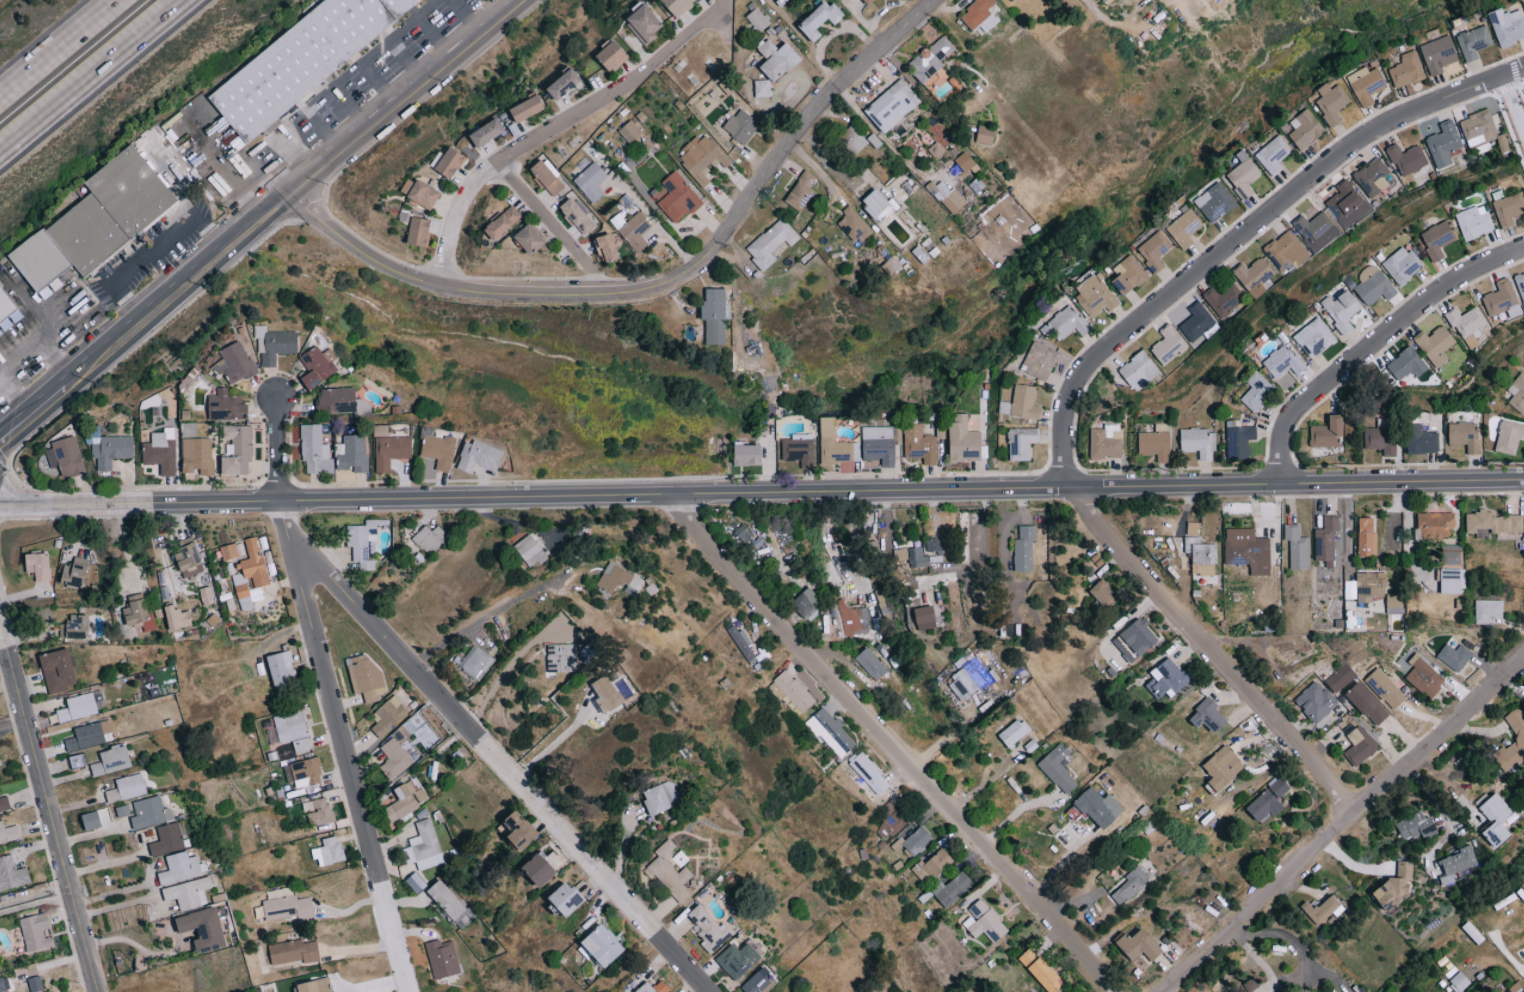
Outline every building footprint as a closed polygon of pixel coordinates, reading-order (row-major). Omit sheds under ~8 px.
[(242,141),(425,0),(326,0),(205,94),(242,141)] [(696,0),(661,0),(678,18),(696,0)] [(814,43),(823,35),(817,29),(828,18),(834,25),(844,16),(829,0),(826,0),(799,26),(814,43)] [(993,0),(977,0),(959,16),(972,31),(979,25),(986,33),(1000,20),(989,8),(995,2),(993,0)] [(665,28),(646,4),(625,22),(644,45),(665,28)] [(746,17),(760,32),(770,23),(756,8),(746,17)] [(1502,8),(1488,13),(1499,47),(1523,40),(1523,19),(1521,9),(1504,14),(1502,8)] [(1478,59),(1476,49),(1491,45),(1486,26),(1456,34),(1464,63),(1478,59)] [(956,48),(943,34),(907,66),(924,84),(944,65),(941,61),(956,48)] [(1458,60),(1448,35),(1419,46),(1430,77),(1443,73),(1440,66),(1458,60)] [(775,83),(802,59),(787,42),(779,49),(769,39),(758,49),(768,60),(760,67),(775,83)] [(597,55),(610,72),(629,57),(616,40),(597,55)] [(1402,63),(1387,69),(1395,89),(1425,77),(1414,50),(1399,56),(1402,63)] [(1346,76),(1362,109),(1374,103),(1370,95),(1387,87),(1377,67),(1368,71),(1366,66),(1346,76)] [(547,87),(556,100),(582,82),(574,69),(547,87)] [(864,111),(885,134),(921,101),(900,78),(864,111)] [(771,97),(770,79),(754,80),(755,98),(771,97)] [(1316,89),(1321,97),(1314,101),(1330,128),(1342,121),(1336,110),(1348,104),(1338,85),(1330,89),(1326,83),(1316,89)] [(510,109),(517,123),(546,108),(538,95),(510,109)] [(1288,121),(1293,130),(1288,134),(1299,151),(1325,133),(1308,108),(1288,121)] [(722,129),(745,145),(760,123),(740,109),(735,117),(731,115),(722,129)] [(1459,119),(1470,154),(1490,148),(1488,140),(1498,137),(1489,110),(1459,119)] [(479,149),(507,132),(498,116),(470,134),(479,149)] [(1437,170),(1453,164),(1449,153),(1462,147),(1452,119),(1439,124),(1442,132),(1425,138),(1437,170)] [(628,144),(642,134),(632,120),(618,130),(628,144)] [(868,143),(852,125),(838,137),(855,155),(868,143)] [(976,143),(993,146),(996,129),(979,125),(976,143)] [(732,162),(706,131),(676,157),(703,188),(710,181),(703,173),(718,160),(725,168),(732,162)] [(1496,136),(1501,153),(1509,151),(1504,133),(1496,136)] [(1283,168),(1278,161),(1291,151),(1279,135),(1254,153),(1271,176),(1283,168)] [(1387,148),(1401,177),(1428,165),(1418,145),(1401,153),(1397,143),(1387,148)] [(83,182),(91,193),(8,255),(36,293),(73,265),(82,277),(179,204),(134,144),(83,182)] [(466,154),(449,147),(437,171),(454,179),(466,154)] [(1254,192),(1248,185),(1262,173),(1241,150),(1235,155),(1241,162),(1226,175),(1247,199),(1254,192)] [(965,173),(976,164),(965,151),(954,160),(965,173)] [(529,171),(553,198),(564,187),(555,177),(559,174),(544,157),(529,171)] [(1390,185),(1385,178),(1391,174),(1379,157),(1352,175),(1369,199),(1390,185)] [(604,194),(597,186),(608,175),(593,161),(573,182),(595,203),(604,194)] [(819,178),(804,170),(785,203),(801,211),(819,178)] [(661,183),(669,193),(657,203),(675,225),(702,203),(675,171),(661,183)] [(441,191),(418,180),(416,183),(407,178),(400,194),(433,209),(441,191)] [(1336,188),(1339,191),(1324,203),(1345,230),(1371,209),(1347,179),(1336,188)] [(951,216),(967,203),(954,188),(950,192),(941,181),(935,186),(932,181),(927,185),(951,216)] [(1212,224),(1236,204),(1218,181),(1193,201),(1212,224)] [(861,203),(876,219),(892,205),(877,189),(861,203)] [(1500,228),(1513,225),(1511,216),(1523,213),(1523,202),(1522,193),(1492,201),(1500,228)] [(568,219),(570,218),(585,236),(598,225),(574,196),(559,209),(568,219)] [(1495,230),(1485,203),(1455,214),(1465,241),(1495,230)] [(484,227),(494,240),(523,219),(513,205),(484,227)] [(837,224),(859,245),(873,231),(848,205),(841,212),(845,216),(837,224)] [(1193,242),(1189,236),(1203,223),(1189,208),(1165,229),(1184,250),(1193,242)] [(1314,253),(1342,234),(1325,210),(1308,222),(1303,215),(1292,223),(1314,253)] [(617,231),(638,254),(648,244),(640,235),(652,225),(639,211),(617,231)] [(407,244),(428,247),(432,220),(412,217),(407,244)] [(777,260),(771,252),(784,240),(790,247),(800,238),(782,217),(745,250),(764,272),(777,260)] [(1434,263),(1445,258),(1440,247),(1457,239),(1447,220),(1420,233),(1434,263)] [(547,242),(532,223),(515,236),(530,256),(547,242)] [(1310,256),(1291,229),(1264,247),(1281,271),(1292,263),(1295,267),(1310,256)] [(1158,258),(1173,247),(1160,230),(1135,248),(1155,274),(1164,267),(1158,258)] [(609,262),(621,258),(611,233),(594,240),(600,256),(605,254),(609,262)] [(1381,262),(1397,286),(1422,268),(1406,245),(1381,262)] [(1118,277),(1112,282),(1125,297),(1149,277),(1130,253),(1112,269),(1118,277)] [(1232,271),(1250,294),(1275,275),(1261,257),(1246,268),(1242,264),(1232,271)] [(1369,307),(1382,295),(1388,301),(1398,292),(1371,263),(1357,277),(1361,281),(1352,289),(1369,307)] [(1120,303),(1092,273),(1075,289),(1081,296),(1076,301),(1092,318),(1105,306),(1110,312),(1120,303)] [(1514,277),(1523,306),(1523,274),(1514,277)] [(1489,317),(1519,304),(1507,277),(1495,282),(1498,290),(1481,297),(1489,317)] [(0,285),(0,336),(24,319),(0,285)] [(1220,319),(1242,304),(1229,286),(1217,295),(1212,288),(1203,294),(1220,319)] [(726,344),(724,289),(703,289),(705,345),(726,344)] [(1362,308),(1348,290),(1333,302),(1328,296),(1319,303),(1344,335),(1353,328),(1347,320),(1362,308)] [(1179,326),(1190,342),(1216,324),(1199,301),(1189,309),(1193,315),(1179,326)] [(1048,311),(1033,324),(1053,346),(1074,328),(1082,336),(1090,328),(1068,303),(1054,317),(1048,311)] [(1445,314),(1461,340),(1487,323),(1477,306),(1461,316),(1456,308),(1445,314)] [(1311,360),(1337,340),(1319,316),(1293,336),(1311,360)] [(1188,346),(1171,323),(1159,332),(1164,337),(1149,349),(1163,366),(1188,346)] [(259,367),(276,367),(276,354),(298,353),(298,331),(267,332),(267,325),(258,326),(259,367)] [(1448,360),(1443,353),(1457,342),(1443,325),(1428,337),(1423,330),(1413,338),(1436,369),(1448,360)] [(256,373),(241,340),(219,351),(223,360),(212,365),(217,375),(224,372),(230,385),(256,373)] [(1045,382),(1060,354),(1034,340),(1019,368),(1045,382)] [(1296,375),(1305,369),(1286,343),(1262,361),(1275,379),(1291,368),(1296,375)] [(299,357),(309,373),(301,378),(309,390),(338,372),(331,361),(337,358),(330,348),(321,353),(317,346),(299,357)] [(1429,369),(1412,346),(1386,365),(1399,382),(1412,372),(1416,378),(1429,369)] [(1137,393),(1161,372),(1141,349),(1117,370),(1137,393)] [(1276,389),(1256,370),(1245,381),(1251,387),(1240,400),(1254,413),(1276,389)] [(1513,396),(1508,402),(1523,415),(1523,414),(1523,373),(1523,371),(1506,390),(1513,396)] [(998,412),(1040,420),(1042,407),(1034,405),(1037,387),(1015,383),(1012,403),(1000,401),(998,412)] [(248,419),(247,404),(242,404),(242,396),(229,396),(228,388),(217,388),(217,395),(209,395),(209,420),(248,419)] [(355,388),(317,389),(318,413),(355,412),(355,388)] [(968,431),(968,414),(951,414),(950,461),(981,461),(981,432),(968,431)] [(1310,447),(1337,447),(1337,436),(1344,436),(1344,414),(1328,415),(1329,425),(1310,426),(1310,447)] [(820,463),(859,462),(858,442),(835,442),(835,418),(820,418),(820,463)] [(1395,456),(1395,418),(1377,418),(1377,428),(1364,428),(1364,449),(1383,449),(1383,456),(1395,456)] [(1502,419),(1494,450),(1515,455),(1520,438),(1523,439),(1523,425),(1502,419)] [(1240,427),(1240,420),(1227,421),(1228,459),(1249,459),(1249,440),(1257,439),(1256,427),(1240,427)] [(1138,432),(1138,455),(1157,455),(1157,462),(1169,463),(1169,424),(1154,423),(1154,432),(1138,432)] [(1479,455),(1478,423),(1448,424),(1449,446),(1467,446),(1467,455),(1479,455)] [(320,424),(301,425),(301,462),(306,462),(306,473),(333,472),(332,459),(328,459),(328,443),(321,443),(320,424)] [(904,457),(923,458),(923,465),(936,465),(937,435),(923,435),(923,424),(905,424),(904,457)] [(1090,428),(1089,457),(1121,458),(1122,424),(1103,424),(1103,429),(1090,428)] [(222,475),(248,475),(248,462),(253,462),(254,426),(223,426),(223,439),(229,439),(228,456),(222,456),(222,475)] [(894,427),(861,427),(862,459),(881,459),(881,467),(894,467),(894,427)] [(176,476),(175,428),(164,428),(164,432),(151,433),(151,442),(142,443),(143,464),(160,464),(161,476),(176,476)] [(1031,461),(1031,442),(1039,442),(1039,429),(1009,428),(1009,461),(1031,461)] [(1408,453),(1438,454),(1438,432),(1421,432),(1421,428),(1408,428),(1408,453)] [(1179,429),(1180,451),(1198,451),(1198,460),(1213,460),(1212,429),(1179,429)] [(421,456),(437,459),(436,470),(451,472),(456,439),(424,434),(421,456)] [(335,469),(353,469),(353,472),(366,472),(366,435),(342,435),(342,444),(335,444),(335,469)] [(51,442),(52,449),(45,450),(49,469),(60,467),(63,478),(85,474),(76,436),(51,442)] [(98,472),(112,471),(112,459),(133,458),(133,436),(101,437),(101,444),(92,444),(92,459),(98,458),(98,472)] [(412,458),(411,437),(375,438),(376,473),(390,473),(390,458),(412,458)] [(182,439),(183,471),(200,471),(200,475),(212,475),(212,438),(182,439)] [(782,439),(782,461),(801,461),(801,469),(814,469),(813,438),(782,439)] [(466,442),(457,468),(473,474),(477,464),(498,472),(505,451),(474,440),(473,444),(466,442)] [(762,465),(762,446),(735,446),(735,465),(762,465)] [(1522,532),(1522,515),(1492,515),(1492,511),(1467,511),(1466,533),(1475,533),(1475,537),(1487,537),(1487,532),(1522,532)] [(1454,512),(1417,513),(1417,528),(1421,528),(1422,539),(1451,538),(1450,528),(1454,528),(1454,512)] [(1315,560),(1325,560),(1325,567),(1336,567),(1335,531),(1339,531),(1339,515),(1323,515),(1323,528),(1315,528),(1315,560)] [(1358,555),(1375,555),(1376,517),(1359,517),(1358,555)] [(368,559),(368,527),(378,527),(378,519),(365,519),(365,525),(347,525),(347,546),(353,546),(353,561),(359,561),(359,570),(375,570),(375,559),(368,559)] [(1200,523),(1188,521),(1186,534),(1198,536),(1200,523)] [(741,543),(754,536),(746,522),(733,530),(741,543)] [(437,525),(431,530),(425,524),(411,538),(429,556),(448,537),(437,525)] [(1290,540),(1290,569),(1309,568),(1309,537),(1300,537),(1300,524),(1284,524),(1285,540),(1290,540)] [(1014,539),(1014,570),(1034,570),(1033,525),(1019,525),(1019,539),(1014,539)] [(528,568),(547,557),(532,533),(513,544),(528,568)] [(270,583),(264,554),(260,555),(256,536),(245,538),(249,558),(237,560),(239,568),(242,568),(245,578),(252,576),(254,586),(270,583)] [(1196,542),(1196,536),(1184,536),(1184,552),(1191,552),(1191,575),(1216,575),(1216,542),(1196,542)] [(1270,537),(1225,538),(1225,564),(1250,563),(1250,575),(1270,575),(1270,537)] [(942,539),(926,539),(926,551),(941,552),(942,539)] [(183,577),(204,571),(195,542),(181,546),(182,551),(176,553),(183,577)] [(239,557),(237,543),(220,545),(222,560),(239,557)] [(1462,563),(1462,545),(1439,546),(1440,564),(1462,563)] [(908,547),(909,567),(929,566),(928,555),(922,555),(922,546),(908,547)] [(26,552),(27,572),(36,571),(36,581),(50,581),(49,552),(26,552)] [(89,559),(75,555),(73,564),(65,562),(61,581),(83,586),(89,559)] [(612,594),(618,580),(631,586),(637,574),(608,561),(596,587),(612,594)] [(98,564),(88,563),(86,583),(96,584),(98,564)] [(1440,594),(1460,594),(1460,569),(1440,569),(1440,594)] [(253,607),(244,572),(232,575),(241,610),(253,607)] [(1356,602),(1372,601),(1372,596),(1386,595),(1386,572),(1356,573),(1356,602)] [(1120,597),(1101,578),(1089,590),(1107,609),(1120,597)] [(791,603),(806,619),(824,602),(810,586),(791,603)] [(127,625),(150,620),(145,592),(128,595),(130,606),(123,607),(127,625)] [(1385,613),(1402,614),(1403,594),(1386,594),(1385,613)] [(870,632),(866,603),(847,606),(845,598),(837,599),(842,636),(870,632)] [(1489,623),(1489,616),(1503,616),(1502,599),(1474,600),(1474,624),(1489,623)] [(189,609),(176,610),(175,604),(167,605),(169,628),(191,626),(189,609)] [(936,627),(934,605),(915,607),(918,629),(936,627)] [(60,623),(60,637),(90,637),(90,613),(71,614),(71,623),(60,623)] [(1129,663),(1136,657),(1136,658),(1160,639),(1141,616),(1111,640),(1129,663)] [(768,655),(763,647),(755,652),(742,628),(738,630),(735,624),(727,628),(749,666),(768,655)] [(1436,657),(1459,673),(1477,646),(1465,638),(1456,650),(1446,643),(1436,657)] [(494,659),(478,646),(461,668),(477,681),(494,659)] [(855,658),(877,681),(889,669),(867,646),(855,658)] [(41,653),(47,693),(68,690),(67,685),(76,683),(71,648),(41,653)] [(274,686),(296,681),(288,650),(266,655),(274,686)] [(1439,686),(1445,679),(1415,652),(1407,661),(1414,667),(1405,676),(1435,703),(1445,691),(1439,686)] [(365,703),(380,700),(379,693),(384,692),(376,653),(347,659),(354,694),(363,692),(365,703)] [(1181,671),(1169,657),(1150,672),(1155,677),(1145,685),(1157,700),(1172,687),(1176,692),(1194,677),(1186,668),(1181,671)] [(1337,693),(1357,674),(1345,661),(1325,681),(1337,693)] [(947,678),(959,700),(987,685),(975,663),(947,678)] [(1406,697),(1378,667),(1364,679),(1393,710),(1406,697)] [(773,679),(801,714),(815,702),(787,668),(773,679)] [(592,683),(600,697),(594,700),(603,714),(627,700),(616,682),(613,684),(607,674),(592,683)] [(1339,703),(1316,679),(1294,701),(1317,724),(1339,703)] [(767,688),(779,700),(785,693),(773,681),(767,688)] [(1376,726),(1390,713),(1359,681),(1345,694),(1376,726)] [(56,709),(58,722),(97,714),(93,692),(66,698),(68,707),(56,709)] [(371,728),(380,738),(410,710),(394,694),(370,716),(377,722),(371,728)] [(1203,722),(1215,733),(1228,720),(1216,709),(1219,705),(1209,696),(1188,719),(1198,728),(1203,722)] [(857,743),(823,706),(805,722),(839,759),(857,743)] [(1519,740),(1494,755),(1503,770),(1523,757),(1523,713),(1520,706),(1503,716),(1519,740)] [(273,717),(280,744),(291,741),(295,753),(312,749),(302,709),(273,717)] [(1010,748),(1029,730),(1018,718),(998,735),(1010,748)] [(76,736),(64,739),(66,751),(105,743),(101,724),(74,730),(76,736)] [(1353,745),(1343,753),(1355,767),(1378,748),(1359,724),(1345,735),(1353,745)] [(380,747),(389,759),(380,766),(390,780),(414,762),(394,737),(380,747)] [(1037,764),(1066,795),(1078,783),(1059,763),(1070,751),(1061,742),(1037,764)] [(132,766),(126,744),(99,751),(101,761),(90,764),(93,776),(132,766)] [(1209,781),(1218,792),(1245,767),(1225,745),(1203,765),(1213,777),(1209,781)] [(848,763),(879,796),(891,784),(861,751),(848,763)] [(68,756),(71,769),(86,765),(82,753),(68,756)] [(295,787),(322,782),(318,757),(291,762),(295,787)] [(117,788),(105,791),(108,803),(147,793),(142,772),(115,779),(117,788)] [(1290,788),(1278,775),(1267,785),(1279,798),(1290,788)] [(429,802),(417,777),(394,788),(400,800),(383,808),(389,821),(429,802)] [(643,789),(651,814),(682,804),(674,780),(643,789)] [(1110,793),(1104,798),(1092,785),(1075,801),(1103,831),(1125,810),(1110,793)] [(1246,809),(1259,821),(1268,810),(1275,817),(1286,806),(1266,787),(1246,809)] [(1496,848),(1513,835),(1502,821),(1513,813),(1497,792),(1479,806),(1490,822),(1481,829),(1496,848)] [(132,801),(135,816),(131,817),(133,828),(174,820),(172,807),(163,809),(160,795),(132,801)] [(10,811),(8,796),(0,797),(0,812),(10,811)] [(304,812),(306,812),(309,826),(334,821),(328,796),(302,802),(304,812)] [(515,829),(508,835),(521,850),(539,835),(518,809),(507,819),(515,829)] [(1404,841),(1420,833),(1423,839),(1439,831),(1431,815),(1425,818),(1420,809),(1394,823),(1404,841)] [(101,827),(98,810),(82,814),(85,830),(101,827)] [(418,870),(442,864),(432,818),(415,822),(418,836),(408,839),(410,847),(402,848),(406,864),(416,862),(418,870)] [(1141,827),(1146,834),(1157,826),(1152,819),(1141,827)] [(4,828),(2,820),(0,820),(0,843),(21,837),(17,824),(4,828)] [(148,844),(152,856),(185,848),(178,821),(156,827),(160,841),(148,844)] [(920,825),(916,830),(909,824),(892,842),(898,848),(902,845),(914,857),(933,837),(920,825)] [(322,839),(324,846),(311,849),(313,860),(318,859),(319,866),(344,860),(339,835),(322,839)] [(643,869),(650,878),(656,874),(679,903),(692,893),(684,882),(694,875),(686,866),(678,872),(666,858),(678,848),(670,838),(655,850),(660,856),(643,869)] [(1452,872),(1478,864),(1471,844),(1456,849),(1458,853),(1439,859),(1444,875),(1439,877),(1442,886),(1455,881),(1452,872)] [(926,885),(954,859),(942,847),(925,864),(920,859),(910,869),(926,885)] [(208,874),(205,862),(199,863),(197,855),(189,857),(187,850),(165,855),(168,870),(157,872),(160,884),(208,874)] [(523,865),(539,886),(557,873),(542,851),(523,865)] [(15,870),(11,854),(0,857),(0,891),(31,883),(27,866),(15,870)] [(1396,877),(1389,876),(1388,888),(1382,888),(1381,906),(1402,907),(1402,894),(1411,894),(1412,861),(1397,860),(1396,877)] [(1129,881),(1110,894),(1118,905),(1151,881),(1139,865),(1125,876),(1129,881)] [(944,886),(940,881),(930,889),(946,908),(975,884),(963,870),(944,886)] [(427,886),(417,871),(405,880),(415,894),(427,886)] [(161,887),(165,901),(177,898),(180,911),(207,905),(203,889),(212,887),(210,876),(161,887)] [(426,891),(460,928),(464,925),(459,919),(468,911),(471,914),(471,913),(440,879),(426,891)] [(567,916),(586,899),(567,879),(549,897),(567,916)] [(1319,926),(1331,912),(1336,917),(1345,907),(1330,894),(1316,909),(1305,899),(1298,907),(1319,926)] [(263,900),(266,921),(314,914),(312,897),(297,899),(296,895),(263,900)] [(994,944),(1009,929),(981,898),(967,910),(971,915),(962,923),(975,938),(983,931),(994,944)] [(710,954),(735,932),(726,921),(721,926),(701,903),(689,913),(699,924),(694,928),(705,940),(701,943),(710,954)] [(226,946),(217,907),(176,916),(179,933),(197,928),(199,938),(194,939),(197,953),(226,946)] [(50,927),(46,911),(19,919),(27,952),(53,945),(50,936),(45,938),(42,929),(50,927)] [(581,942),(605,968),(626,948),(601,923),(581,942)] [(1126,933),(1116,942),(1132,961),(1143,951),(1152,961),(1164,951),(1143,927),(1130,938),(1126,933)] [(433,979),(460,972),(452,938),(425,944),(433,979)] [(320,960),(317,940),(303,943),(302,939),(268,944),(271,964),(303,959),(304,963),(320,960)] [(740,950),(733,943),(715,959),(735,981),(763,956),(749,942),(740,950)] [(1049,991),(1054,991),(1064,983),(1031,946),(1018,958),(1049,991)] [(776,983),(762,967),(741,986),(746,991),(766,991),(776,983)] [(1460,970),(1447,982),(1457,991),(1460,991),(1471,982),(1460,970)] [(10,989),(7,976),(0,977),(0,991),(10,989)] [(30,991),(43,989),(40,976),(27,978),(30,991)] [(330,977),(295,983),(297,991),(332,991),(330,977)] [(1260,985),(1254,977),(1243,985),(1248,991),(1250,991),(1260,985)] [(671,989),(663,979),(653,987),(648,981),(635,991),(636,991),(667,991),(671,989)] [(1522,987),(1517,981),(1509,989),(1511,991),(1516,991),(1522,987)]
